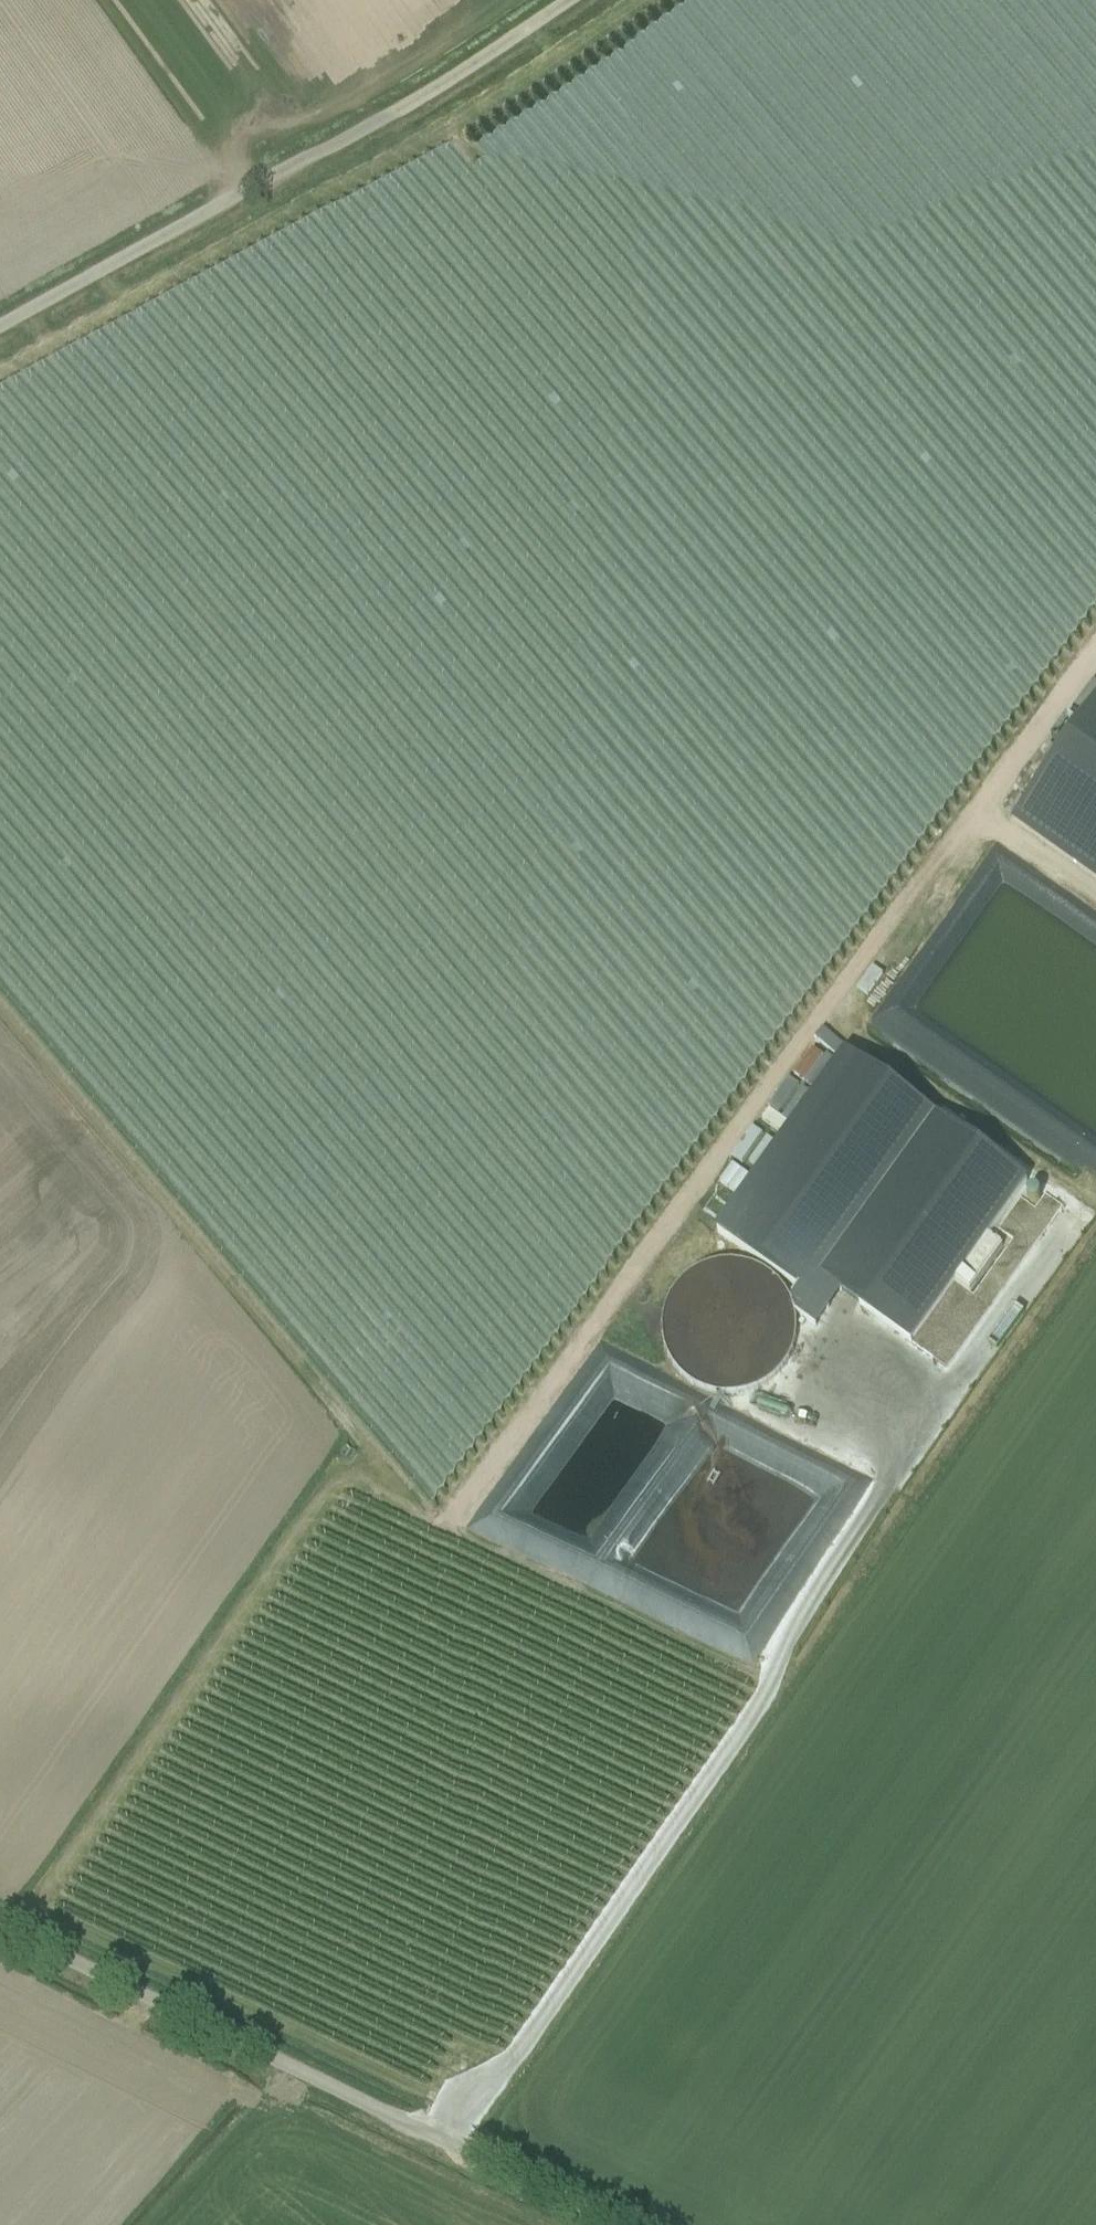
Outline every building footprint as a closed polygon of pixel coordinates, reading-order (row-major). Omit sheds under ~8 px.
[(1095,885),(1095,698),(1008,823),(1095,885)]
